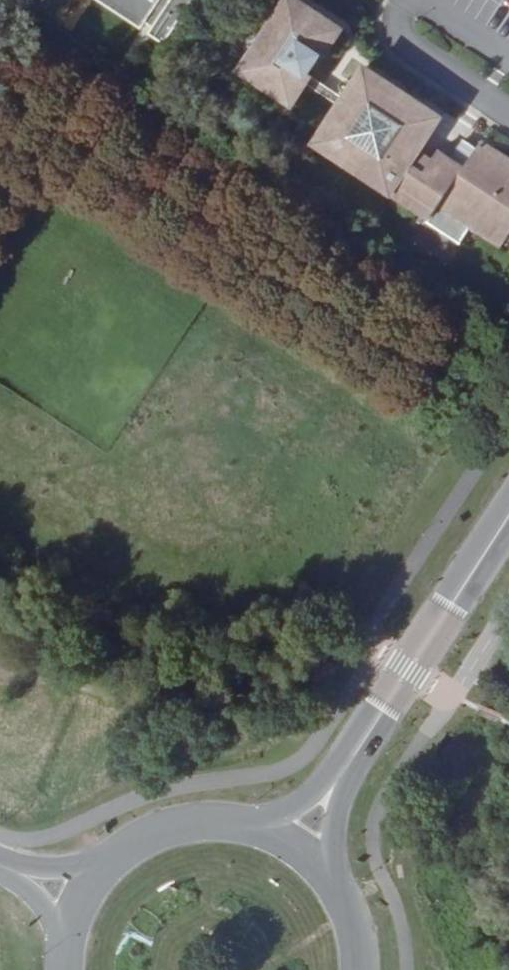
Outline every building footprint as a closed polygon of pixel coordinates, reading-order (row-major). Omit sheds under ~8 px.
[(148,24),(152,18),(159,22),(155,28),(169,38),(194,0),(112,0),(148,24)] [(302,81),(309,72),(322,53),(325,55),(344,28),(303,0),(288,0),(242,69),(288,102),(302,81)] [(499,244),(508,230),(508,160),(480,141),(464,166),(439,149),(437,152),(433,159),(419,150),(424,143),(442,115),(367,65),(346,96),(339,106),(316,141),(383,185),(430,217),(428,221),(461,242),(472,226),(499,244)] [(302,81),(339,106),(346,96),(309,72),(302,81)] [(433,159),(437,152),(424,143),(419,150),(433,159)] [(499,244),(502,246),(508,236),(508,230),(499,244)]
